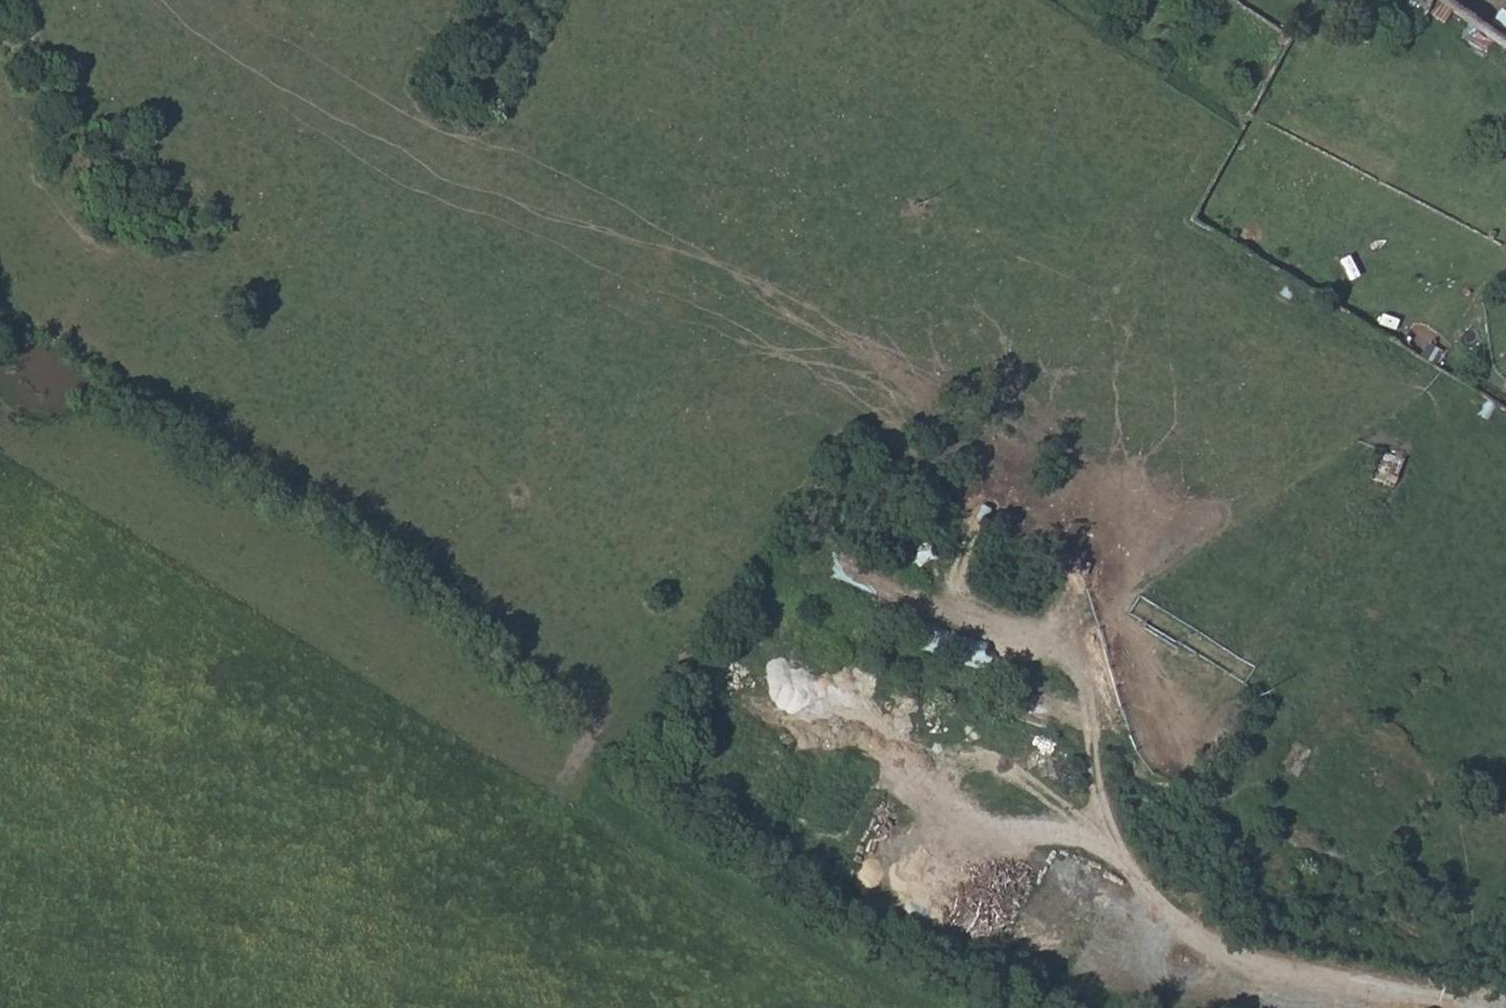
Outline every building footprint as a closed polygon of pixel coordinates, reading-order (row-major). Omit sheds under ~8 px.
[(1500,7),(1491,21),(1505,33),(1505,11),(1500,7)]
